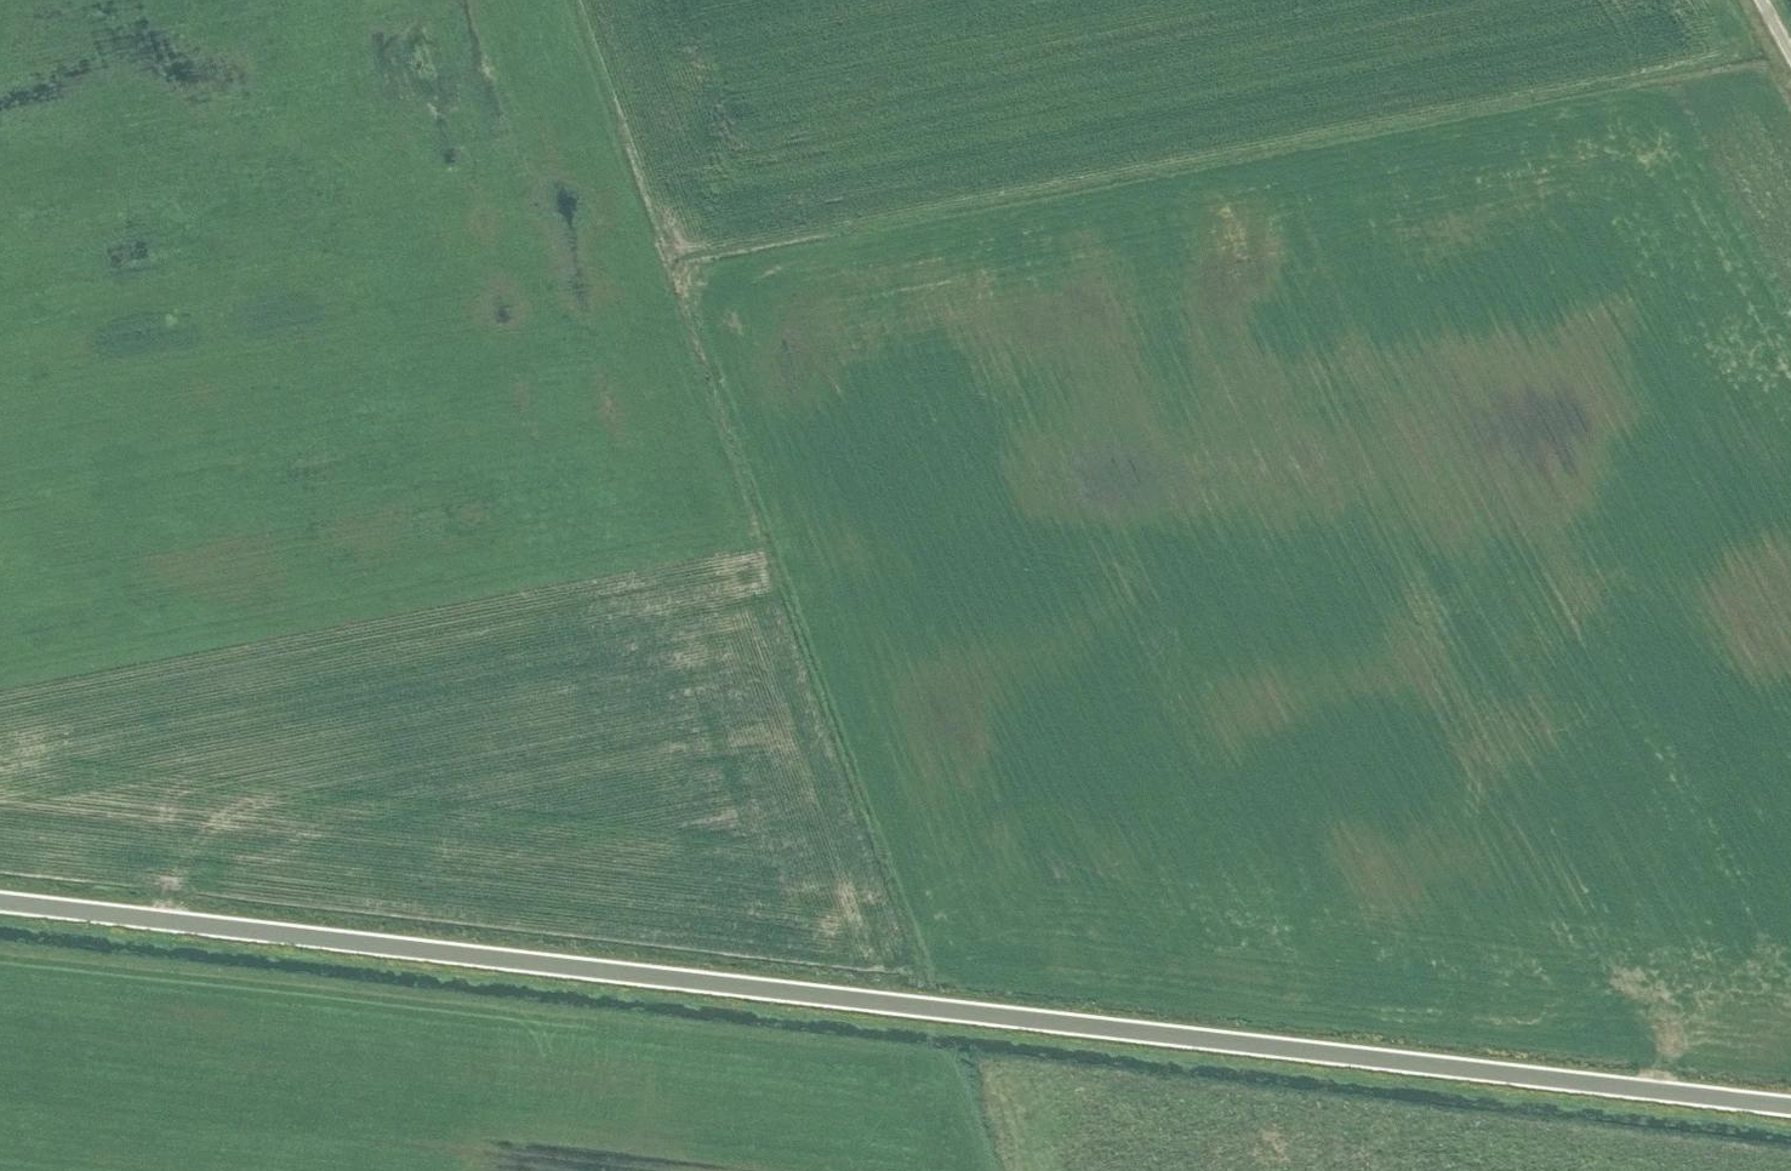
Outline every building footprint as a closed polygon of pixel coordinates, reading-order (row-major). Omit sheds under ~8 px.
[(1025,705),(1033,718),(1049,710),(1041,696),(1025,705)]
